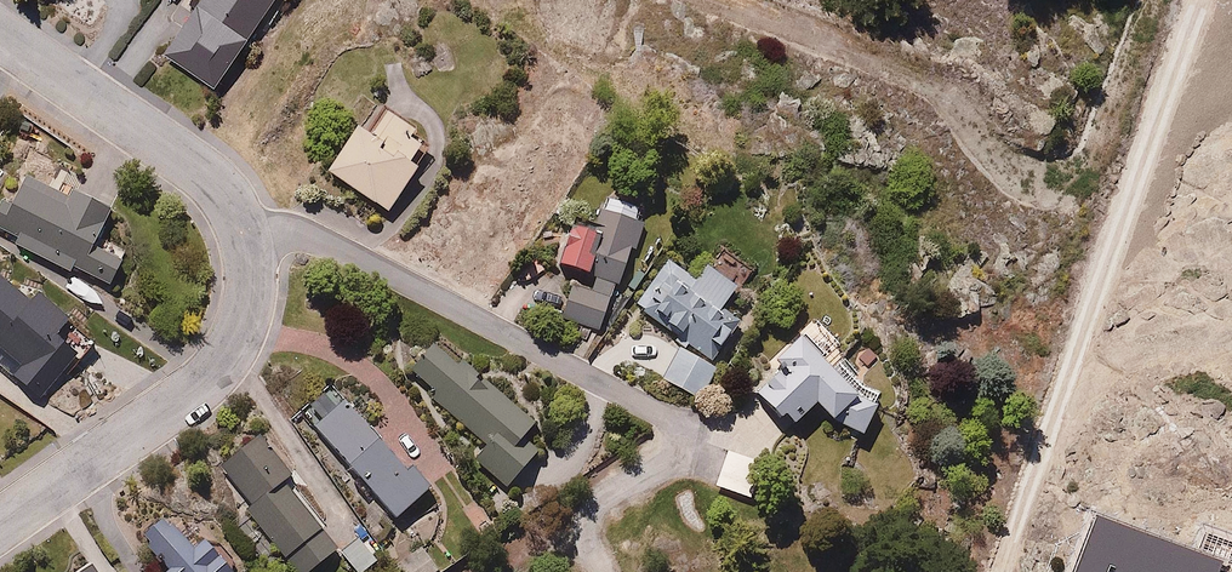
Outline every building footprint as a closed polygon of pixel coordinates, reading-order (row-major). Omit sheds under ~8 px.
[(168,50),(222,86),(279,0),(201,0),(168,50)] [(360,131),(331,172),(390,214),(420,171),(413,166),(430,142),(390,114),(372,139),(360,131)] [(18,172),(0,208),(0,229),(20,239),(17,246),(72,274),(74,269),(112,288),(128,256),(103,244),(119,212),(84,194),(86,189),(60,176),(53,189),(18,172)] [(606,331),(654,215),(616,199),(600,238),(575,227),(560,264),(583,274),(566,315),(606,331)] [(676,258),(640,306),(716,363),(746,323),(731,312),(746,292),(717,270),(708,282),(676,258)] [(23,367),(13,379),(39,402),(82,353),(60,334),(72,321),(42,295),(35,302),(0,271),(0,347),(23,367)] [(828,365),(802,338),(777,365),(783,371),(762,394),(803,432),(824,409),(840,424),(868,435),(884,393),(866,386),(838,356),(828,365)] [(539,427),(437,339),(405,376),(487,446),(476,458),(512,489),(544,451),(529,439),(539,427)] [(719,370),(682,348),(663,378),(700,400),(719,370)] [(347,402),(318,429),(400,517),(430,489),(347,402)] [(244,511),(295,571),(312,571),(339,550),(284,483),(290,478),(257,437),(219,468),(251,506),(244,511)] [(767,461),(735,449),(720,490),(752,502),(767,461)] [(206,541),(196,549),(166,514),(141,534),(170,568),(165,571),(232,571),(206,541)] [(1096,514),(1074,571),(1231,571),(1231,539),(1203,529),(1196,548),(1096,514)] [(91,563),(77,571),(97,571),(91,563)]
